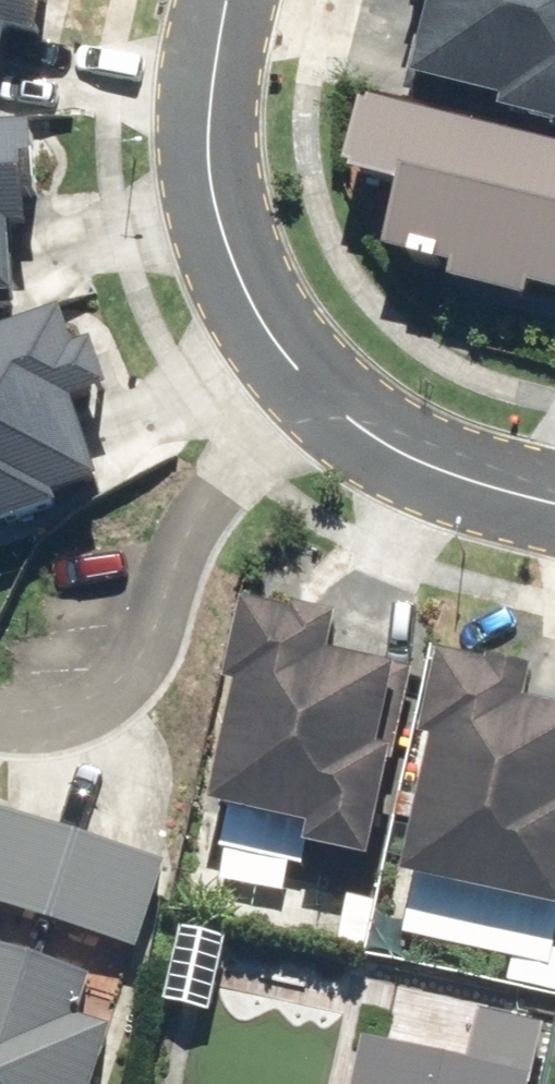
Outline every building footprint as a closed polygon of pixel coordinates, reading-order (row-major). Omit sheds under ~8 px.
[(18,31),(50,39),(60,0),(0,0),(0,101),(18,31)] [(418,3),(441,8),(432,46),(422,44),(409,96),(513,120),(515,112),(554,121),(554,0),(418,0),(418,3)] [(382,100),(363,174),(414,187),(398,253),(466,270),(463,280),(546,301),(548,291),(554,293),(554,144),(382,100)] [(20,322),(20,302),(28,301),(26,227),(43,226),(42,198),(52,197),(49,127),(0,128),(0,322),(20,322)] [(106,496),(102,484),(115,479),(90,400),(126,385),(106,339),(91,344),(77,310),(0,335),(0,532),(106,496)] [(320,845),(380,858),(404,750),(401,750),(419,671),(342,654),(350,617),(305,607),(303,613),(260,603),(241,684),(249,686),(223,803),(324,826),(320,845)] [(554,907),(554,702),(540,699),(546,670),(501,661),(499,666),(455,657),(437,738),(446,740),(417,877),(554,907)] [(145,952),(174,863),(90,835),(5,807),(0,822),(0,904),(60,924),(145,952)] [(174,991),(216,1001),(232,929),(189,920),(174,991)] [(127,1030),(92,1019),(105,978),(0,944),(0,1083),(109,1083),(127,1030)] [(368,1036),(357,1083),(543,1083),(545,1077),(368,1036)]
